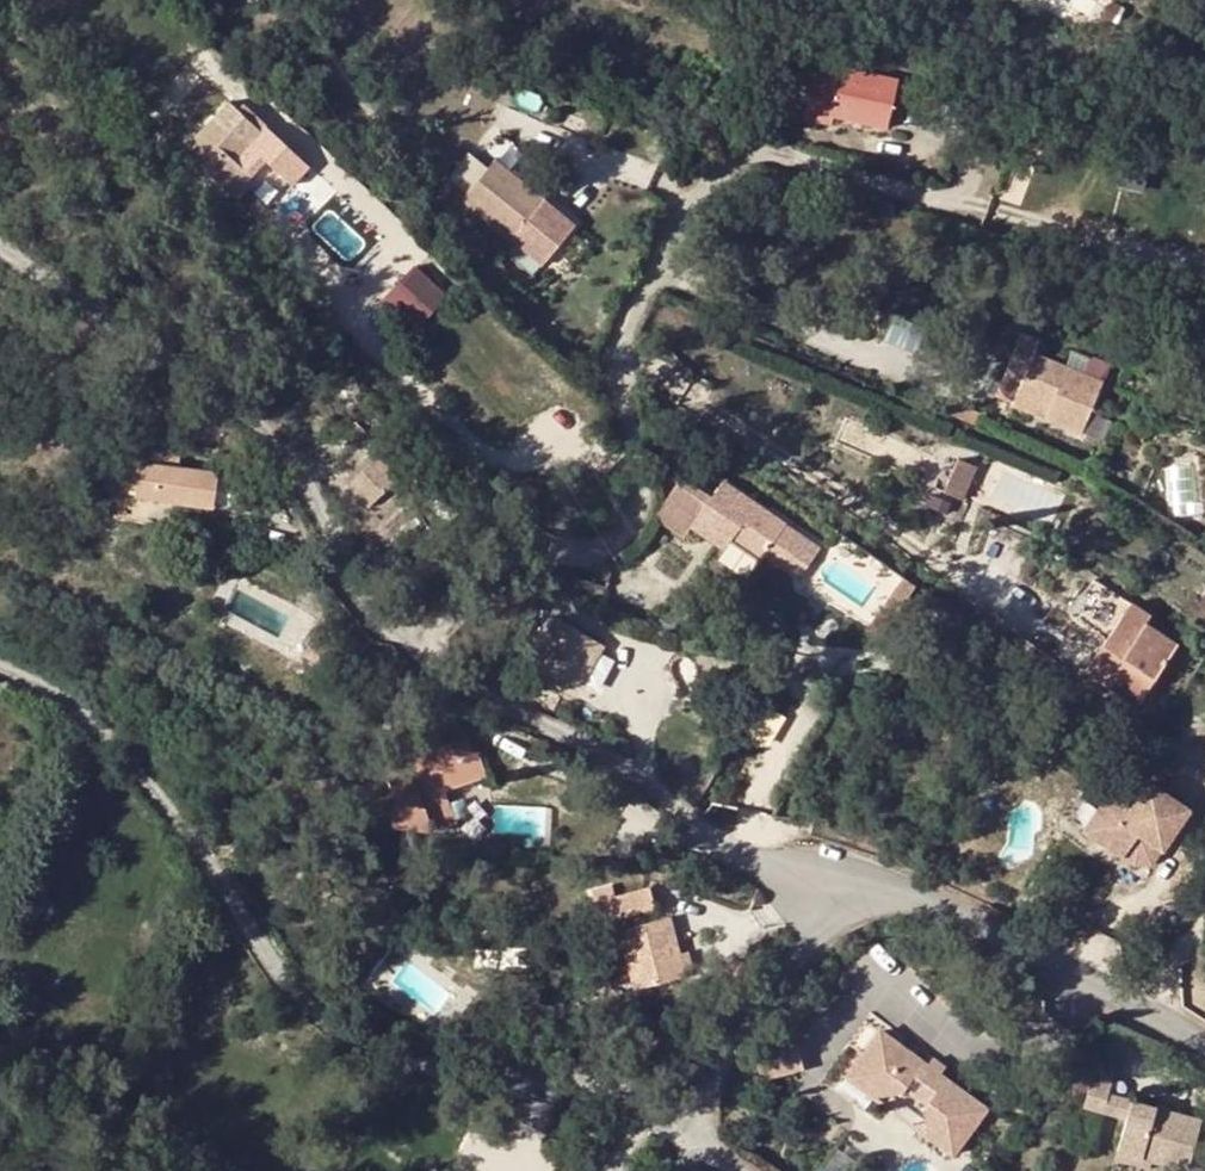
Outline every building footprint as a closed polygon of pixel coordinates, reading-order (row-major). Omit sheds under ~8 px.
[(842,75),(809,68),(799,112),(886,131),(898,75),(845,63),(842,75)] [(235,93),(185,141),(235,194),(256,174),(233,149),(262,121),(235,93)] [(450,198),(470,215),(527,268),(561,230),(485,160),(450,198)] [(450,198),(433,181),(425,190),(462,224),(470,215),(450,198)] [(378,290),(410,326),(445,295),(413,259),(378,290)] [(1028,365),(1012,405),(1047,419),(1041,429),(1075,442),(1095,393),(1028,365)] [(1007,416),(1041,429),(1047,419),(1012,405),(1007,416)] [(953,434),(960,419),(946,413),(938,427),(953,434)] [(978,427),(960,419),(953,434),(972,442),(978,427)] [(397,479),(377,457),(349,485),(369,507),(397,479)] [(958,457),(941,487),(962,498),(979,468),(958,457)] [(214,486),(123,472),(116,507),(192,519),(193,509),(213,510),(214,486)] [(822,546),(725,475),(692,518),(753,560),(763,545),(801,574),(822,546)] [(933,487),(925,502),(946,513),(954,497),(933,487)] [(916,589),(902,578),(881,608),(896,618),(916,589)] [(828,609),(800,589),(780,619),(808,638),(828,609)] [(1173,633),(1142,616),(1107,679),(1138,696),(1173,633)] [(586,687),(608,649),(566,624),(544,663),(586,687)] [(753,736),(776,742),(784,709),(762,703),(753,736)] [(415,779),(397,787),(396,817),(440,828),(468,825),(469,797),(517,797),(519,764),(513,762),(513,730),(472,728),(471,746),(437,745),(423,748),(416,760),(415,779)] [(1123,800),(1104,785),(1079,816),(1122,850),(1137,830),(1158,847),(1184,815),(1140,780),(1123,800)] [(648,902),(644,883),(584,894),(588,913),(648,902)] [(678,973),(666,911),(614,921),(627,982),(678,973)] [(986,1104),(879,1026),(845,1073),(874,1094),(902,1090),(905,1085),(926,1101),(924,1105),(928,1135),(953,1152),(986,1104)] [(808,1065),(802,1046),(763,1059),(770,1078),(808,1065)] [(1075,1106),(1095,1111),(1102,1091),(1108,1072),(1088,1065),(1075,1106)] [(1124,1097),(1102,1091),(1095,1111),(1119,1118),(1124,1097)] [(1196,1119),(1124,1097),(1119,1118),(1109,1149),(1147,1159),(1182,1168),(1196,1119)] [(1143,1169),(1147,1159),(1109,1149),(1106,1158),(1143,1169)]
